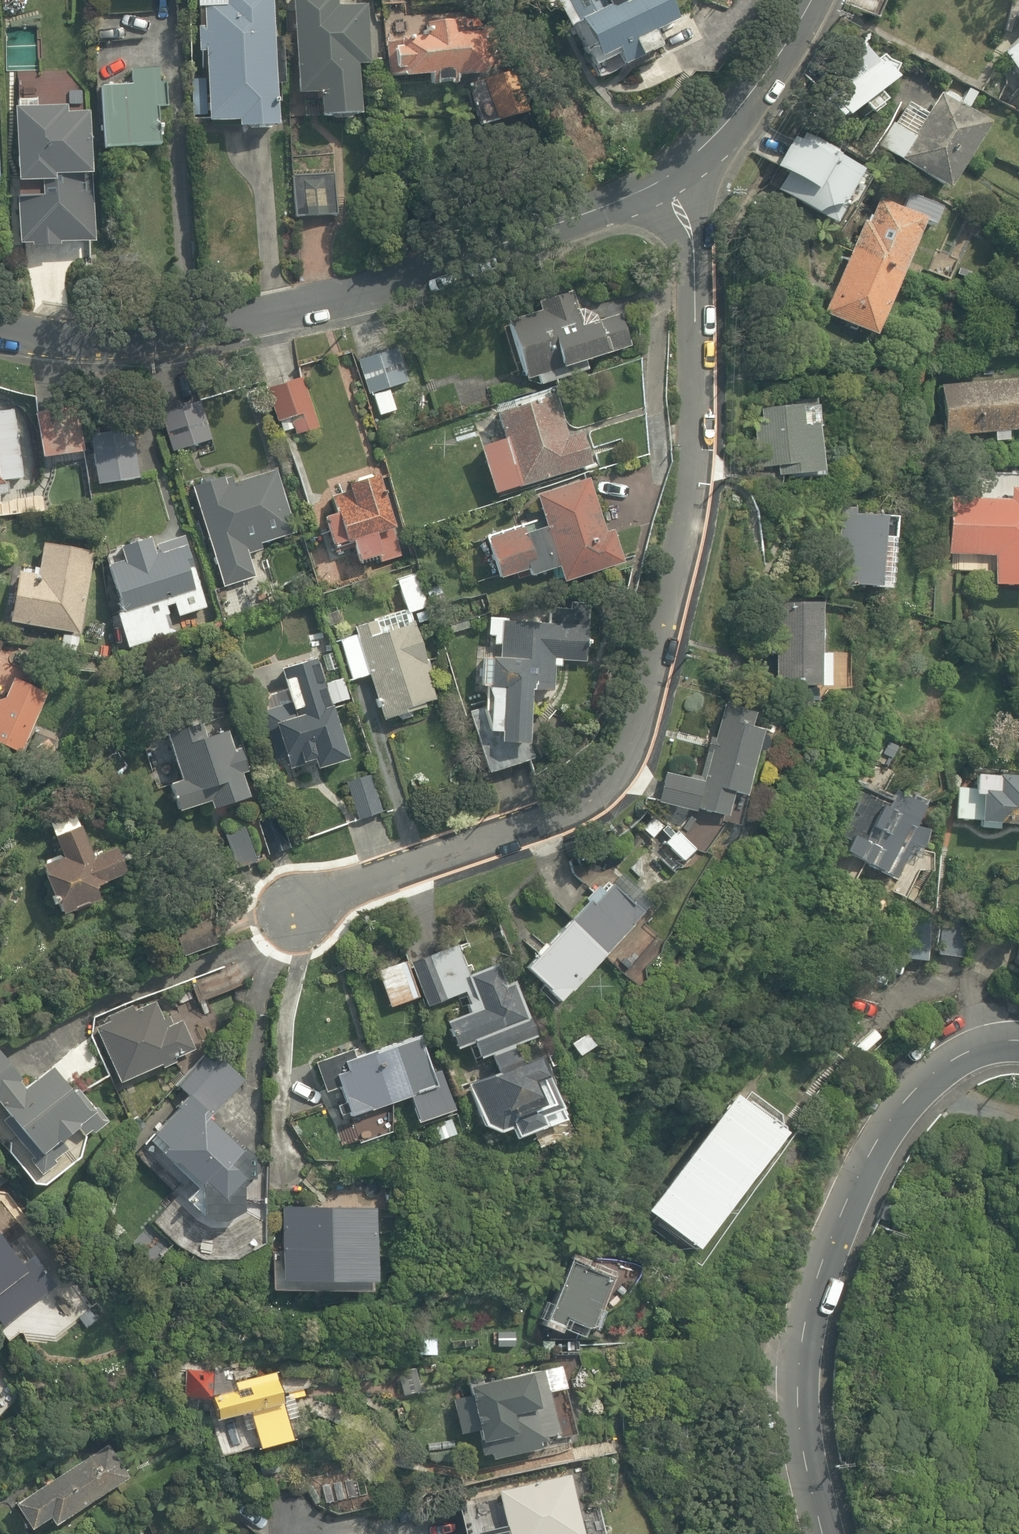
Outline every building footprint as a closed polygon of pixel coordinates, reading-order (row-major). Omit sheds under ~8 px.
[(278,0),(221,0),(221,10),(207,11),(208,32),(200,32),(201,55),(211,55),(215,130),(245,129),(246,137),(286,135),(278,0)] [(300,104),(326,102),(327,132),(367,130),(363,71),(374,70),(370,5),(342,7),(342,0),(293,0),(300,104)] [(577,35),(602,88),(649,66),(645,59),(692,36),(675,0),(614,0),(611,1),(618,16),(577,35)] [(404,52),(406,86),(495,83),(492,28),(433,31),(434,50),(404,52)] [(1003,57),(1018,73),(1018,42),(1003,57)] [(908,90),(879,48),(860,62),(872,79),(836,103),(853,128),(908,90)] [(130,90),(103,91),(105,156),(166,154),(165,131),(175,131),(174,89),(162,90),(161,71),(129,72),(130,90)] [(955,201),(997,131),(947,101),(940,111),(911,94),(875,153),(955,201)] [(91,105),(17,107),(21,251),(95,249),(91,105)] [(819,156),(766,125),(749,153),(786,175),(776,191),(830,224),(833,219),(835,219),(837,220),(839,220),(841,220),(843,220),(845,220),(847,220),(849,219),(851,219),(852,218),(854,217),(856,216),(858,215),(859,214),(861,213),(863,212),(864,211),(865,209),(867,208),(868,206),(869,204),(870,203),(870,201),(871,199),(872,197),(872,195),(873,193),(873,191),(873,189),(873,187),(873,185),(873,184),(872,182),(872,180),(871,178),(831,150),(819,156)] [(333,181),(295,182),(296,220),(335,218),(333,181)] [(945,281),(955,261),(928,248),(943,215),(886,188),(826,314),(884,341),(918,268),(945,281)] [(559,314),(511,329),(529,388),(619,360),(615,345),(634,339),(622,299),(585,311),(579,291),(554,299),(559,314)] [(403,346),(360,360),(379,420),(400,413),(393,391),(415,384),(403,346)] [(323,448),(302,377),(259,390),(271,428),(291,422),(301,455),(323,448)] [(948,436),(1018,429),(1018,384),(944,392),(948,436)] [(477,445),(492,490),(590,457),(577,419),(565,423),(555,392),(497,412),(504,435),(477,445)] [(79,407),(31,414),(39,464),(87,457),(79,407)] [(204,409),(165,421),(175,456),(215,444),(204,409)] [(826,412),(763,411),(763,425),(754,425),(753,457),(785,484),(833,487),(834,436),(826,436),(826,412)] [(17,413),(0,415),(0,507),(12,506),(9,485),(26,483),(17,413)] [(144,433),(94,442),(102,485),(152,476),(144,433)] [(235,481),(196,494),(227,589),(261,578),(252,553),(299,538),(279,475),(238,488),(235,481)] [(594,477),(539,496),(548,520),(489,540),(505,586),(535,576),(536,579),(562,571),(568,588),(625,568),(594,477)] [(409,556),(385,483),(335,499),(341,518),(331,521),(342,555),(358,549),(365,571),(409,556)] [(950,560),(1000,561),(999,597),(1018,598),(1018,494),(1012,494),(1012,502),(951,501),(950,560)] [(904,522),(836,517),(833,557),(855,559),(853,593),(898,596),(904,522)] [(125,559),(109,563),(130,650),(178,638),(174,621),(207,613),(190,541),(155,549),(153,541),(123,548),(125,559)] [(28,567),(16,625),(80,638),(97,556),(47,546),(41,570),(28,567)] [(361,634),(340,640),(353,685),(373,679),(386,726),(443,710),(419,628),(436,623),(421,572),(397,579),(406,611),(358,624),(361,634)] [(781,658),(780,693),(842,695),(843,660),(830,660),(831,614),(824,614),(825,601),(782,600),(781,640),(769,640),(768,657),(781,658)] [(593,625),(490,620),(489,640),(498,641),(497,648),(505,649),(504,663),(491,662),(489,709),(469,717),(493,780),(553,757),(558,664),(591,666),(593,625)] [(275,707),(283,735),(295,776),(318,769),(322,780),(361,768),(343,706),(351,704),(344,680),(326,685),(320,665),(286,675),(294,702),(275,707)] [(26,759),(52,698),(0,676),(0,747),(26,759)] [(182,785),(175,787),(184,821),(215,812),(219,828),(260,817),(252,784),(257,783),(249,751),(240,753),(234,731),(223,734),(217,711),(186,719),(193,743),(172,748),(182,785)] [(735,719),(726,717),(711,788),(672,780),(665,813),(741,828),(746,804),(755,806),(769,738),(759,736),(762,717),(737,712),(735,719)] [(369,769),(339,778),(353,824),(383,815),(369,769)] [(951,782),(949,821),(983,822),(983,835),(1018,836),(1018,777),(970,776),(970,783),(951,782)] [(919,811),(870,791),(845,853),(894,873),(919,811)] [(64,859),(45,866),(62,914),(111,897),(106,883),(135,873),(125,844),(100,853),(90,825),(57,837),(64,859)] [(636,987),(676,941),(610,884),(534,972),(579,1011),(616,969),(636,987)] [(1015,930),(1011,961),(1018,967),(1018,932),(1015,930)] [(443,969),(439,959),(409,970),(420,1000),(425,1012),(472,994),(460,963),(443,969)] [(409,970),(407,964),(381,974),(394,1010),(420,1000),(409,970)] [(587,1147),(525,978),(510,984),(504,966),(470,979),(482,1011),(448,1024),(462,1060),(484,1052),(489,1066),(498,1062),(505,1081),(475,1092),(484,1114),(484,1115),(484,1116),(485,1118),(485,1119),(486,1120),(486,1122),(487,1123),(488,1124),(488,1125),(489,1126),(490,1127),(491,1128),(492,1129),(493,1130),(494,1131),(495,1132),(496,1133),(497,1134),(498,1135),(499,1135),(501,1136),(502,1137),(503,1137),(504,1138),(506,1138),(507,1138),(508,1139),(510,1139),(511,1139),(512,1139),(514,1139),(515,1139),(517,1139),(518,1139),(519,1139),(523,1150),(558,1137),(564,1156),(587,1147)] [(227,970),(191,981),(200,1011),(236,1000),(227,970)] [(96,1031),(118,1092),(197,1063),(184,1029),(169,1034),(158,1005),(137,1013),(132,1002),(107,1011),(112,1025),(96,1031)] [(439,1067),(431,1070),(417,1032),(356,1055),(353,1049),(316,1063),(327,1094),(341,1089),(350,1113),(406,1092),(423,1139),(452,1128),(447,1113),(455,1109),(439,1067)] [(246,1083),(209,1052),(177,1089),(190,1100),(138,1162),(222,1233),(272,1174),(213,1124),(246,1083)] [(49,1160),(98,1118),(52,1065),(28,1086),(0,1053),(0,1102),(49,1160)] [(708,1131),(653,1209),(647,1217),(714,1265),(799,1145),(732,1097),(708,1131)] [(653,1209),(708,1131),(688,1117),(632,1195),(653,1209)] [(13,1330),(64,1289),(37,1256),(26,1265),(0,1233),(16,1220),(0,1201),(0,1313),(13,1330)] [(378,1208),(284,1210),(285,1292),(380,1291),(378,1208)] [(178,1247),(154,1224),(131,1247),(155,1271),(178,1247)] [(631,1287),(581,1268),(556,1332),(576,1340),(578,1336),(608,1347),(631,1287)] [(234,1365),(206,1373),(230,1460),(264,1450),(266,1460),(303,1449),(281,1371),(240,1383),(234,1365)] [(574,1373),(478,1390),(480,1403),(459,1407),(466,1444),(491,1439),(497,1473),(550,1464),(548,1451),(572,1447),(563,1399),(578,1396),(574,1373)] [(109,1442),(20,1511),(37,1533),(57,1533),(60,1532),(61,1533),(67,1533),(138,1480),(109,1442)] [(504,1492),(467,1500),(474,1533),(592,1533),(580,1476),(504,1492)]
